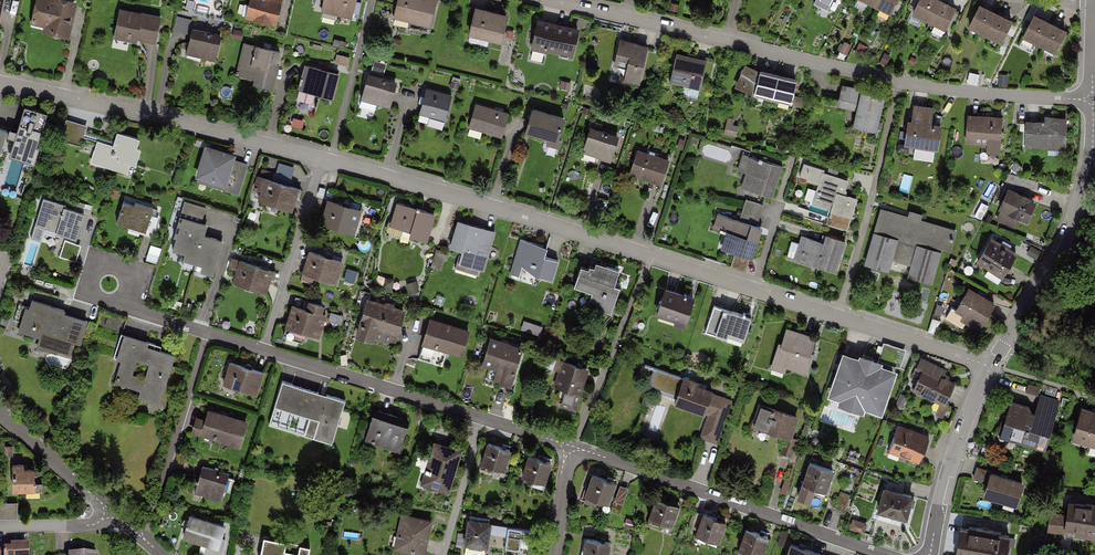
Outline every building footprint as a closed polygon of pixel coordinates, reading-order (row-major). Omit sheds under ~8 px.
[(3,24),(8,0),(0,0),(0,24),(3,24)] [(72,0),(37,0),(30,28),(71,37),(79,2),(72,0)] [(247,15),(275,22),(280,0),(251,0),(247,15)] [(323,13),(353,20),(358,0),(325,0),(323,13)] [(395,19),(432,28),(439,0),(399,0),(395,19)] [(894,11),(899,0),(870,0),(894,11)] [(947,0),(924,0),(917,14),(950,30),(962,8),(947,0)] [(1018,19),(985,3),(973,26),(1006,42),(1018,19)] [(162,17),(122,8),(115,36),(155,46),(162,17)] [(509,16),(476,8),(470,35),(502,43),(509,16)] [(1071,29),(1040,13),(1028,36),(1059,52),(1071,29)] [(580,29),(539,20),(532,49),(574,58),(580,29)] [(226,36),(195,27),(188,52),(219,60),(226,36)] [(649,46),(620,39),(614,66),(627,69),(624,81),(640,85),(649,46)] [(285,54),(247,44),(238,76),(276,87),(285,54)] [(707,60),(677,53),(670,82),(700,89),(707,60)] [(339,72),(305,62),(297,87),(331,97),(339,72)] [(758,78),(744,71),(732,94),(742,100),(788,110),(794,85),(758,78)] [(396,83),(369,75),(362,96),(390,105),(396,83)] [(451,94),(427,87),(421,109),(445,115),(451,94)] [(883,101),(840,91),(835,112),(854,117),(850,132),(874,137),(883,101)] [(506,109),(476,101),(470,125),(500,133),(506,109)] [(563,117),(534,109),(528,133),(556,141),(563,117)] [(931,114),(909,111),(904,152),(936,156),(939,131),(929,130),(931,114)] [(44,122),(24,116),(9,163),(30,169),(44,122)] [(999,123),(966,120),(963,149),(996,153),(999,123)] [(85,127),(65,121),(58,143),(78,149),(80,143),(93,147),(88,162),(130,175),(141,139),(114,131),(111,143),(83,134),(85,127)] [(1063,124),(1039,123),(1038,128),(1024,127),(1023,155),(1062,156),(1063,124)] [(617,134),(589,125),(581,151),(609,159),(617,134)] [(667,158),(635,148),(628,171),(660,180),(667,158)] [(250,166),(207,154),(197,188),(240,201),(250,166)] [(781,173),(740,160),(735,177),(744,180),(739,195),(771,205),(781,173)] [(848,187),(802,171),(797,185),(817,192),(811,208),(828,214),(827,217),(848,225),(855,207),(842,202),(848,187)] [(299,189),(260,178),(254,199),(293,210),(299,189)] [(1035,207),(1007,195),(992,226),(1011,235),(1015,227),(1024,231),(1035,207)] [(85,209),(44,196),(36,223),(76,236),(85,209)] [(150,209),(122,200),(113,225),(152,238),(158,219),(147,216),(150,209)] [(359,211),(327,201),(321,223),(352,233),(359,211)] [(205,208),(185,202),(171,248),(185,252),(183,258),(202,264),(200,271),(214,275),(225,239),(203,232),(206,222),(201,221),(205,208)] [(432,214),(395,203),(389,224),(407,229),(405,234),(425,240),(432,214)] [(762,212),(744,206),(737,226),(715,219),(709,235),(721,239),(717,254),(751,265),(761,234),(755,232),(762,212)] [(905,223),(879,215),(862,270),(887,277),(890,266),(909,272),(905,283),(929,290),(939,256),(949,259),(955,237),(919,227),(921,221),(907,216),(905,223)] [(495,231),(458,220),(449,248),(459,250),(456,262),(483,270),(495,231)] [(548,247),(523,238),(513,263),(540,273),(553,278),(559,261),(545,256),(548,247)] [(844,249),(823,243),(821,250),(798,243),(791,266),(834,279),(844,249)] [(1015,259),(987,243),(973,269),(1001,285),(1015,259)] [(340,268),(309,259),(303,280),(333,289),(340,268)] [(272,270),(240,260),(233,283),(265,292),(272,270)] [(593,268),(581,264),(575,286),(594,292),(589,305),(612,312),(620,285),(615,283),(619,268),(595,261),(593,268)] [(692,295),(662,286),(654,314),(683,323),(692,295)] [(993,310),(966,294),(947,327),(960,334),(962,331),(976,339),(993,310)] [(86,318),(30,301),(21,329),(43,336),(40,345),(65,353),(68,343),(77,346),(86,318)] [(405,313),(366,301),(357,332),(395,344),(405,313)] [(750,317),(716,306),(707,333),(741,344),(750,317)] [(322,312),(308,308),(306,316),(290,312),(283,336),(317,346),(324,321),(319,320),(322,312)] [(468,331),(429,319),(417,358),(441,365),(445,350),(461,355),(468,331)] [(816,338),(786,328),(773,365),(803,375),(816,338)] [(174,353),(123,336),(115,360),(120,361),(114,383),(139,390),(138,396),(159,403),(174,353)] [(522,348),(491,338),(482,365),(501,371),(498,381),(510,385),(522,348)] [(893,372),(847,356),(833,394),(879,410),(893,372)] [(548,357),(545,366),(560,371),(554,387),(565,391),(561,403),(573,407),(586,369),(548,357)] [(263,373),(230,363),(224,384),(257,394),(263,373)] [(953,378),(923,365),(911,391),(941,405),(953,378)] [(679,380),(681,374),(659,367),(655,380),(674,386),(677,379),(679,380)] [(733,397),(682,378),(673,403),(707,415),(699,435),(716,441),(733,397)] [(345,399),(283,381),(269,426),(332,444),(345,399)] [(1044,450),(1059,404),(1038,397),(1033,411),(1009,403),(998,435),(1044,450)] [(798,415),(760,401),(752,425),(785,437),(780,451),(790,454),(795,439),(790,438),(798,415)] [(408,420),(375,410),(365,443),(398,453),(408,420)] [(246,422),(207,411),(204,419),(195,416),(190,432),(239,447),(246,422)] [(1082,411),(1073,439),(1094,446),(1094,416),(1082,411)] [(929,437),(899,426),(889,452),(920,464),(929,437)] [(461,450),(436,443),(424,484),(450,492),(461,450)] [(512,452),(488,444),(481,466),(505,474),(512,452)] [(551,462),(525,453),(517,479),(542,488),(551,462)] [(230,475),(203,467),(195,494),(222,502),(230,475)] [(833,477),(807,468),(797,496),(823,505),(833,477)] [(31,472),(9,473),(10,494),(31,494),(31,472)] [(1022,483),(989,474),(982,498),(1015,507),(1022,483)] [(618,488),(590,477),(581,499),(610,510),(618,488)] [(911,498),(880,489),(872,515),(903,524),(911,498)] [(1049,528),(1094,536),(1094,504),(1064,499),(1061,515),(1051,513),(1049,528)] [(685,511),(659,502),(653,520),(679,529),(685,511)] [(431,519),(404,514),(397,547),(424,553),(431,519)] [(731,527),(702,516),(695,536),(724,547),(731,527)] [(198,518),(192,538),(213,544),(210,554),(223,554),(227,539),(217,536),(221,524),(198,518)] [(489,523),(467,519),(463,547),(485,550),(489,523)] [(532,531),(507,527),(503,549),(528,553),(532,531)] [(961,530),(958,554),(966,554),(1008,554),(1011,536),(961,530)] [(745,533),(738,552),(745,554),(766,554),(771,542),(745,533)] [(300,547),(298,554),(284,551),(286,542),(263,537),(260,554),(308,554),(309,549),(300,547)] [(583,539),(581,554),(611,554),(612,543),(583,539)] [(0,545),(0,554),(35,554),(35,545),(0,545)] [(789,545),(786,554),(821,554),(789,545)]
